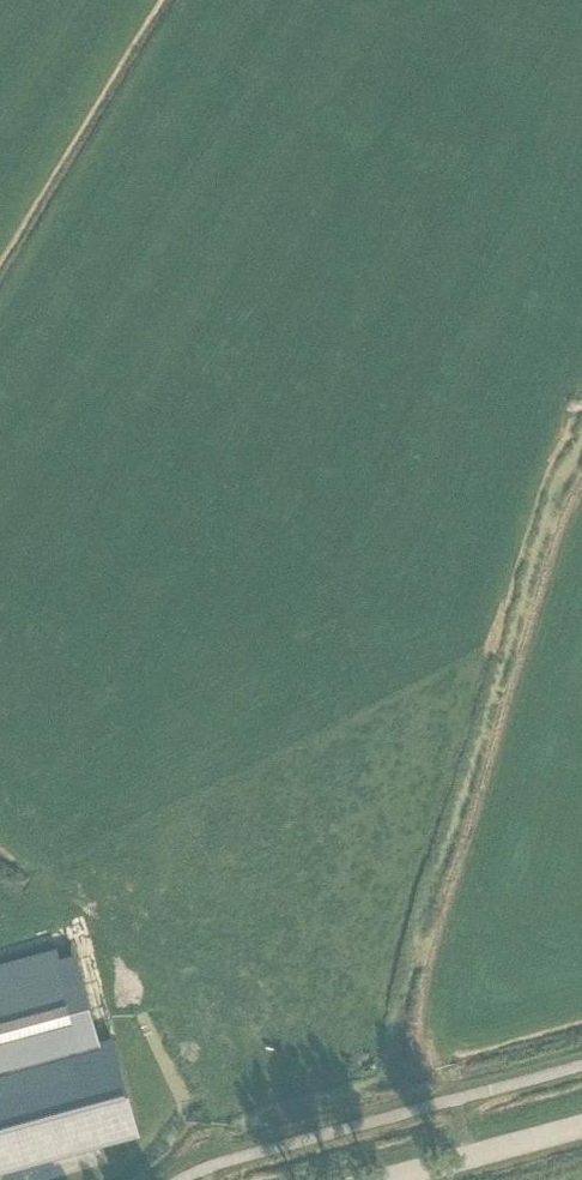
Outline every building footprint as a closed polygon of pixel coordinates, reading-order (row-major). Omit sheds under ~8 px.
[(27,1082),(87,1066),(56,950),(0,966),(0,1090),(27,1082)] [(80,1134),(66,1082),(0,1100),(0,1156),(80,1134)]
